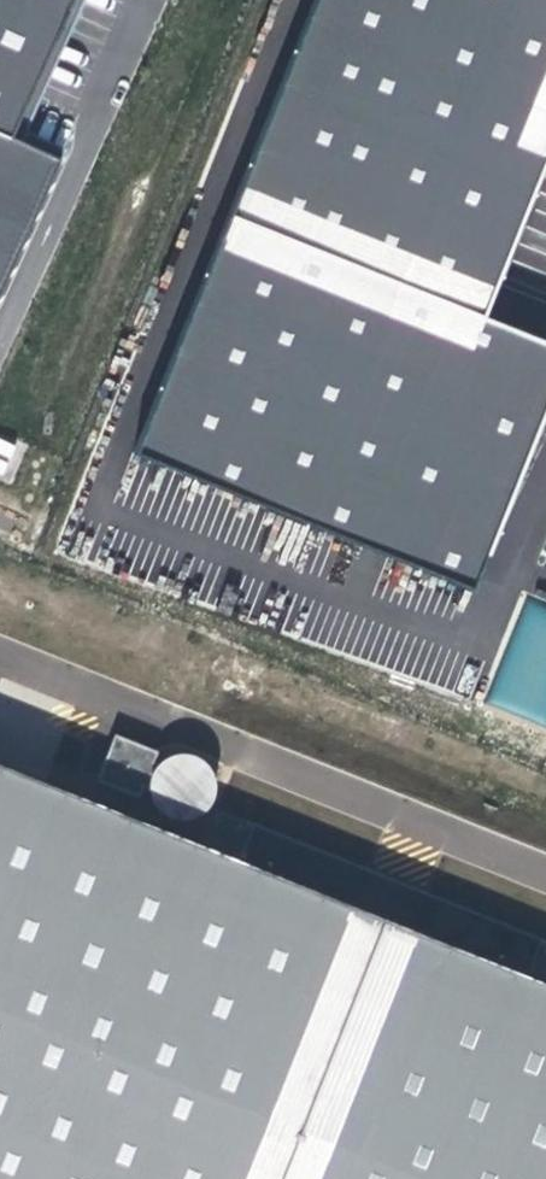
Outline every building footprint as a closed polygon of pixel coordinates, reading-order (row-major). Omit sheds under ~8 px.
[(57,163),(17,145),(82,0),(0,0),(0,290),(57,163)] [(234,214),(486,314),(545,163),(545,0),(319,0),(234,214)] [(234,214),(138,455),(473,587),(545,405),(545,337),(486,314),(234,214)] [(13,479),(20,443),(0,439),(0,477),(13,479)] [(541,574),(529,570),(485,705),(545,724),(545,560),(541,574)] [(140,799),(160,752),(115,734),(97,780),(140,799)] [(194,817),(204,812),(212,804),(216,794),(218,783),(215,772),(209,762),(201,755),(190,751),(179,751),(169,754),(160,761),(153,770),(150,780),(150,792),(155,802),(162,810),(172,816),(183,818),(194,817)] [(534,963),(242,849),(0,757),(0,1178),(545,1178),(545,968),(534,963)] [(242,849),(534,963),(545,931),(545,927),(256,814),(242,849)]
